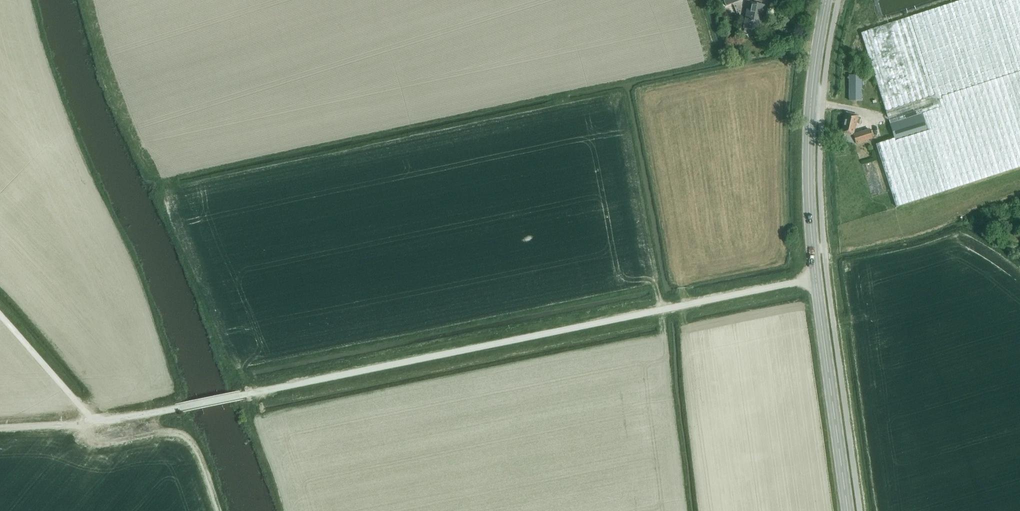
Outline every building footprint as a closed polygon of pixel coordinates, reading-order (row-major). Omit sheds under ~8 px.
[(894,138),(876,144),(895,207),(1019,167),(1019,0),(961,0),(861,33),(894,138)] [(764,5),(749,2),(744,28),(759,31),(764,5)] [(849,75),(849,100),(862,100),(861,75),(849,75)] [(853,135),(858,115),(846,112),(841,133),(844,133),(842,140),(856,143),(872,138),(870,130),(853,135)]
